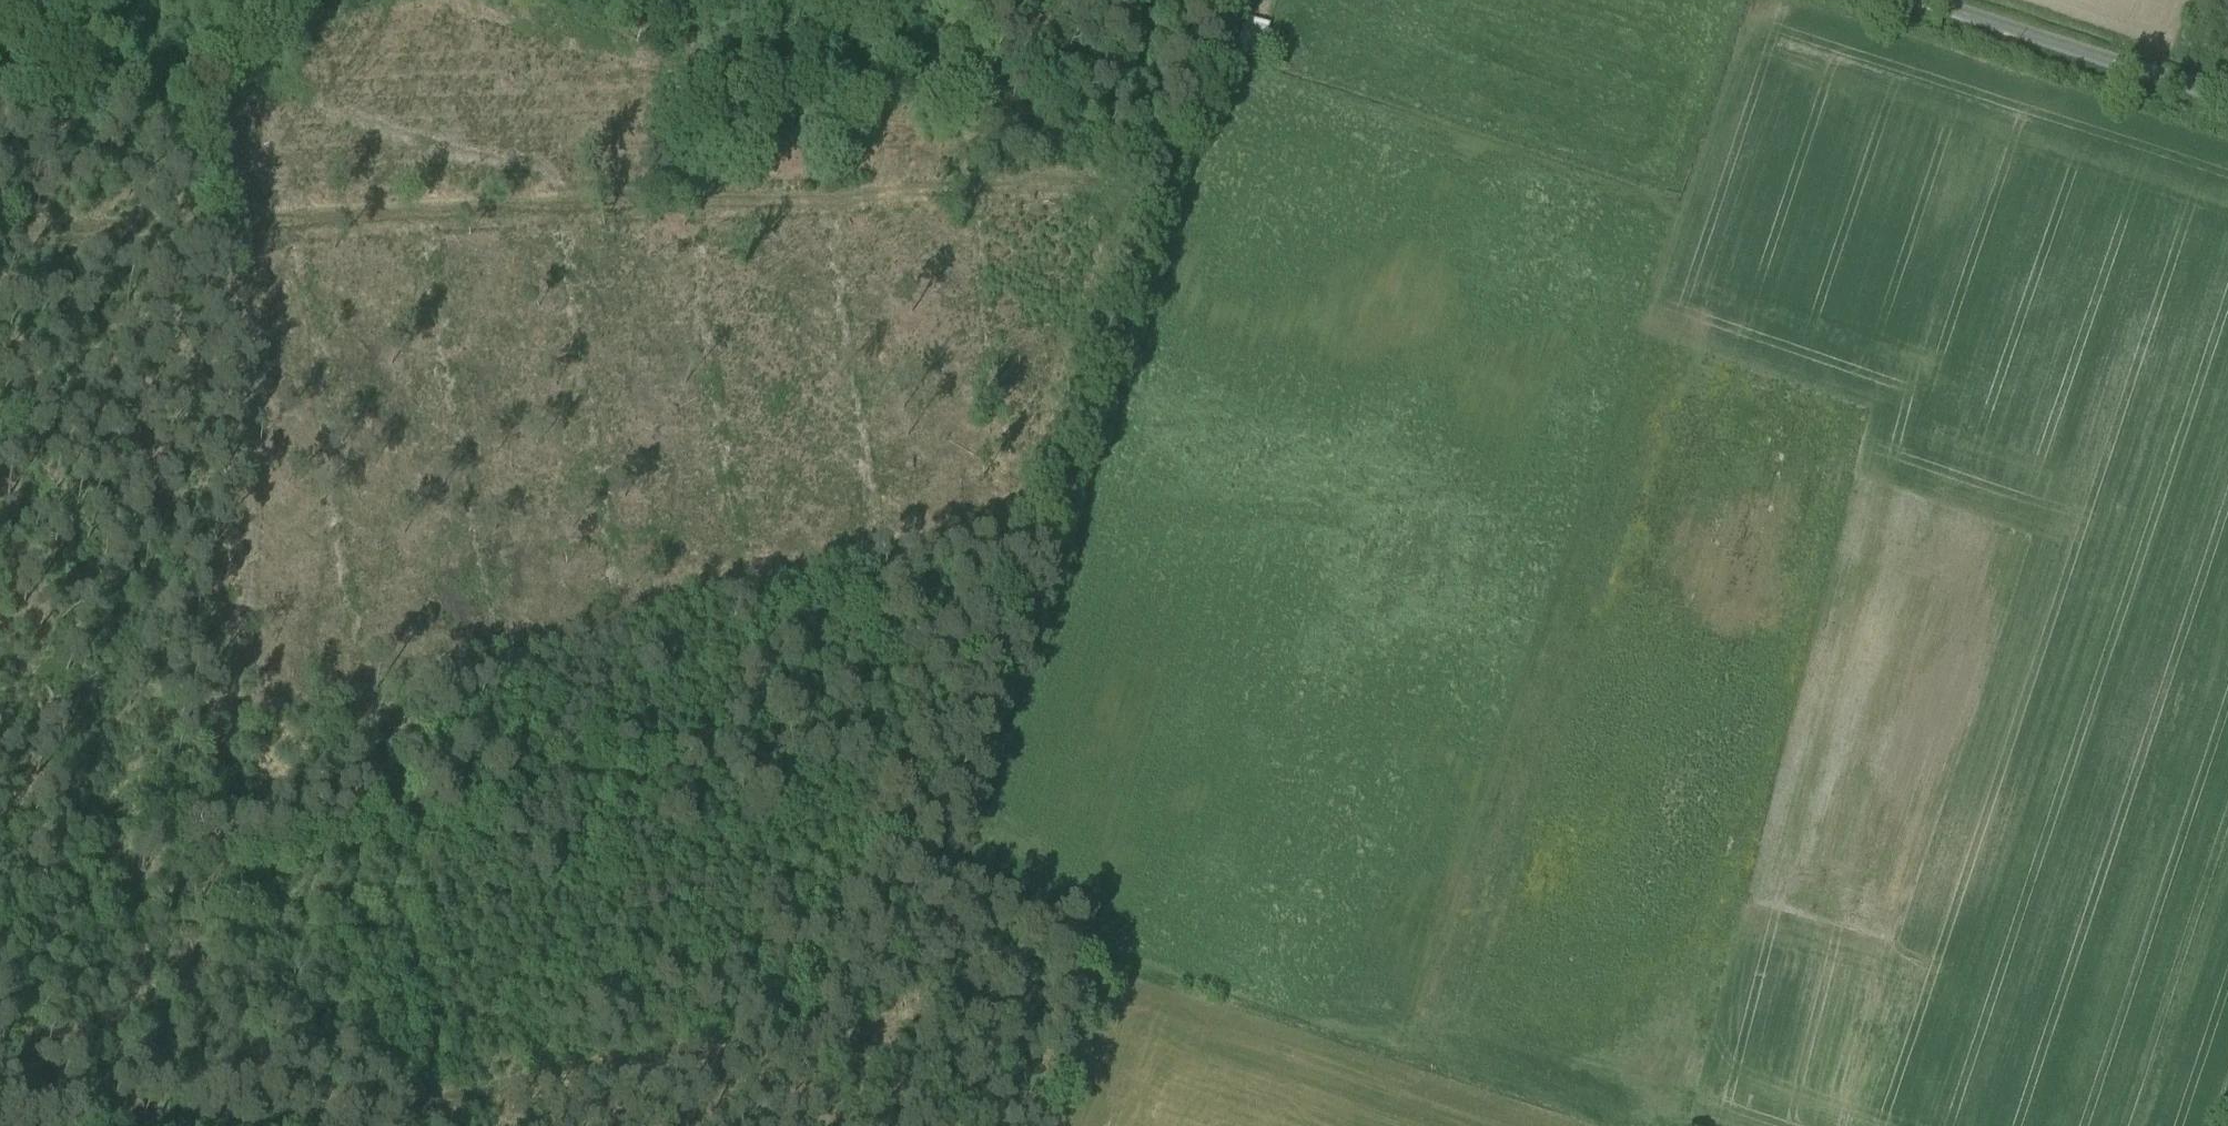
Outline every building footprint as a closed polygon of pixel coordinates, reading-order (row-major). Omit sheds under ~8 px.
[(1262,56),(1269,23),(1245,18),(1238,50),(1262,56)]
